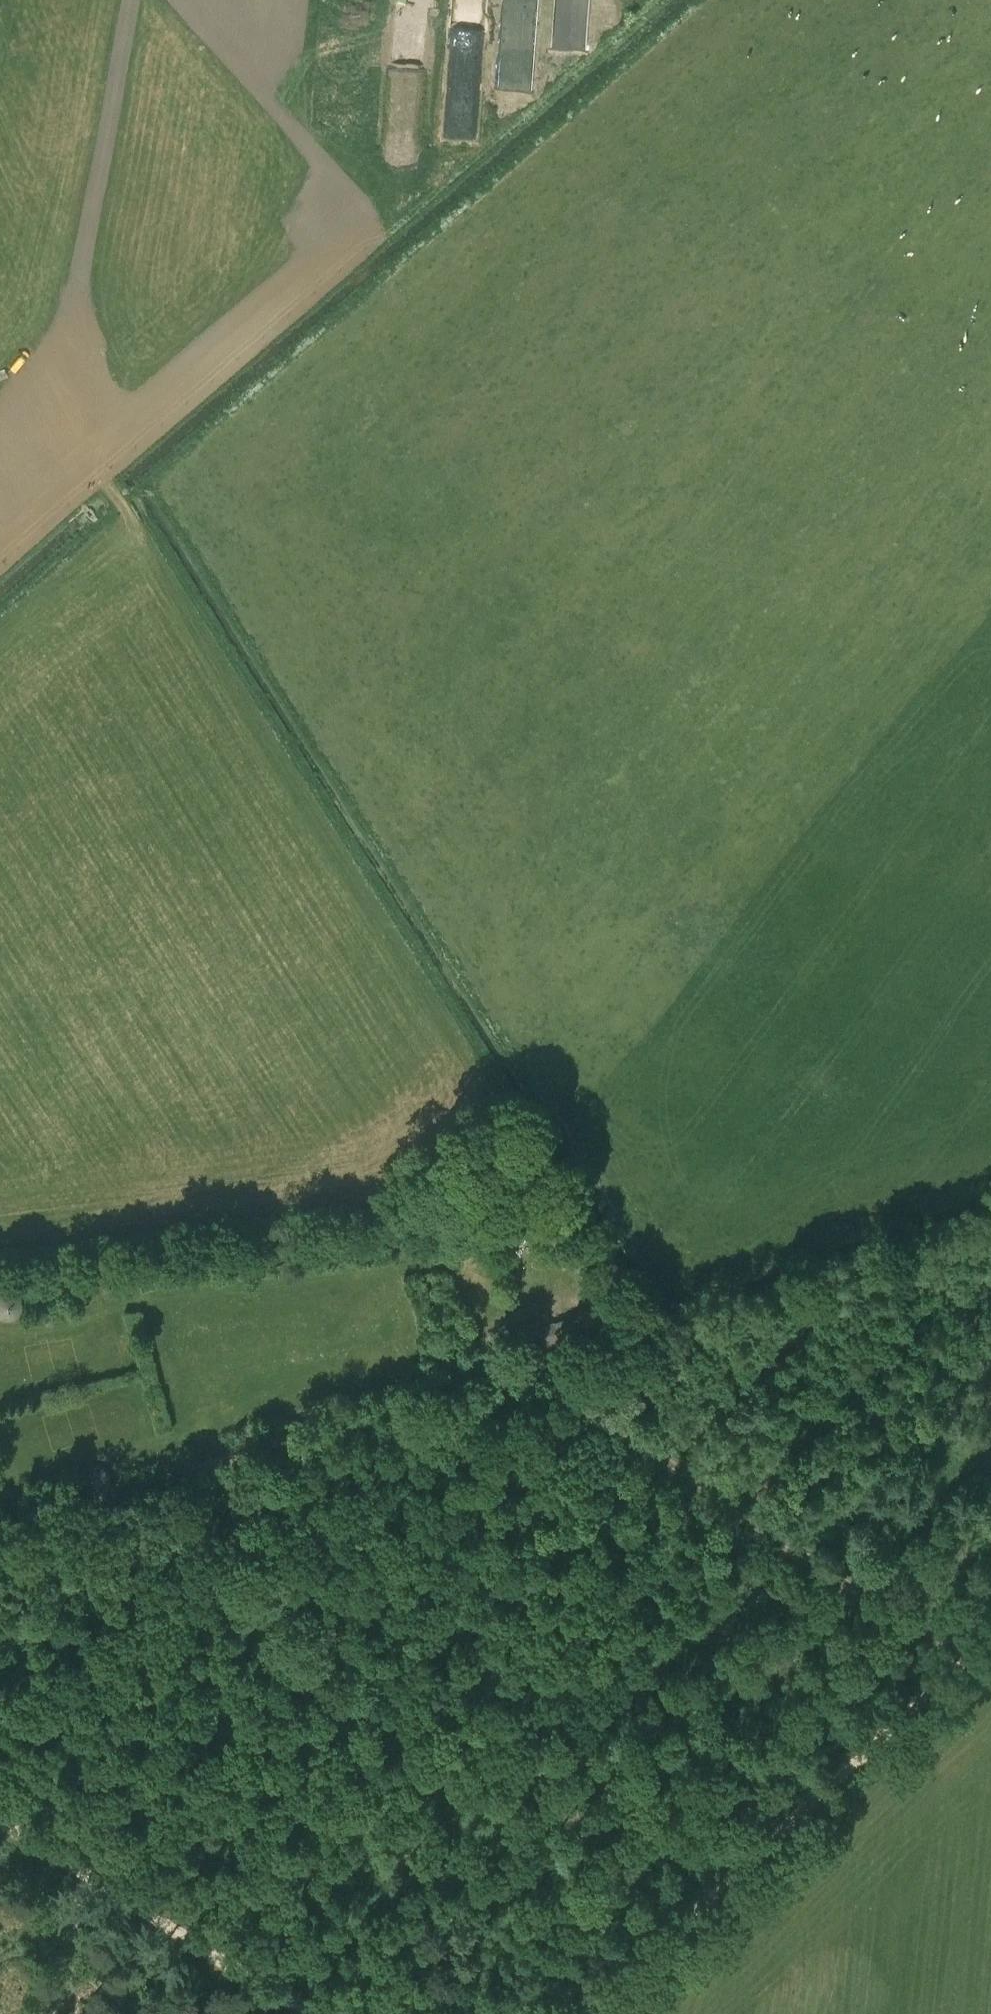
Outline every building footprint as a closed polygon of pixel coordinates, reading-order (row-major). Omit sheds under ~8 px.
[(554,47),(587,47),(587,8),(554,8),(554,47)] [(21,1307),(21,1306),(21,1305),(21,1304),(20,1303),(20,1302),(19,1300),(19,1299),(18,1298),(17,1298),(16,1297),(15,1296),(14,1295),(13,1295),(12,1294),(11,1294),(10,1294),(9,1294),(8,1294),(6,1294),(5,1294),(4,1294),(3,1294),(2,1295),(1,1295),(0,1296),(0,1319),(1,1319),(2,1320),(3,1320),(4,1320),(5,1321),(6,1321),(8,1321),(9,1321),(10,1321),(11,1320),(12,1320),(13,1320),(14,1319),(15,1318),(16,1318),(17,1317),(18,1316),(19,1315),(19,1314),(20,1313),(20,1312),(21,1311),(21,1310),(21,1308),(21,1307)] [(515,1336),(524,1362),(580,1342),(571,1317),(515,1336)] [(110,1481),(110,1480),(110,1479),(110,1478),(110,1476),(109,1475),(109,1474),(108,1473),(108,1472),(107,1471),(106,1470),(105,1469),(104,1469),(103,1468),(102,1468),(101,1467),(100,1467),(99,1466),(98,1466),(97,1466),(95,1466),(94,1467),(93,1467),(92,1467),(91,1468),(90,1468),(89,1469),(88,1469),(87,1470),(86,1471),(85,1472),(85,1473),(84,1474),(84,1475),(83,1476),(83,1478),(83,1479),(83,1480),(83,1481),(83,1482),(83,1483),(84,1485),(84,1486),(85,1487),(85,1488),(86,1489),(87,1490),(88,1490),(89,1491),(90,1492),(91,1492),(92,1493),(93,1493),(94,1493),(95,1494),(97,1494),(98,1494),(99,1493),(100,1493),(101,1493),(102,1492),(103,1492),(104,1491),(105,1490),(106,1490),(107,1489),(108,1488),(108,1487),(109,1486),(109,1485),(110,1483),(110,1482),(110,1481)]
